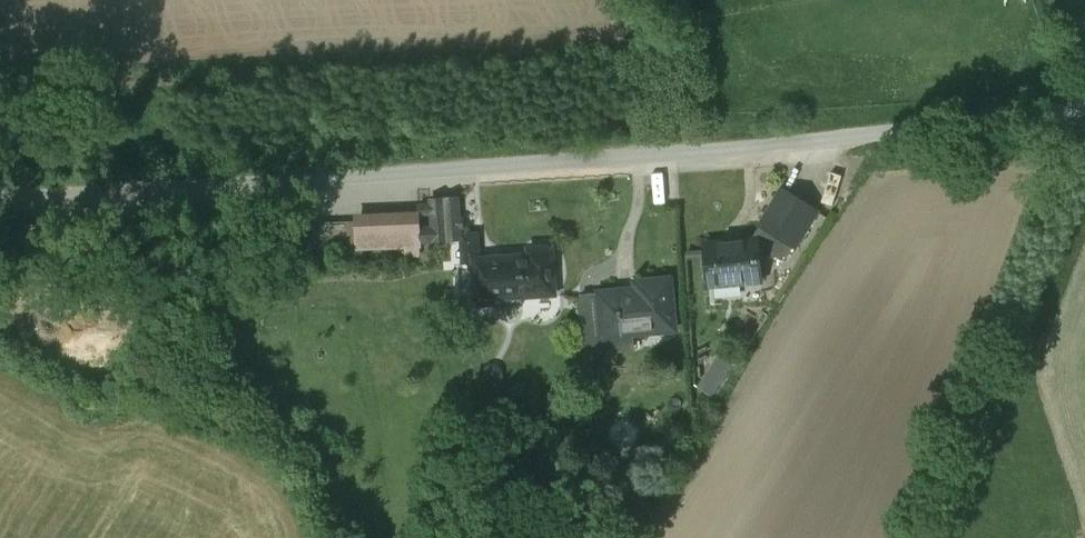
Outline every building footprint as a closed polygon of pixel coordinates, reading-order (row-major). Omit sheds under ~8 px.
[(461,196),(432,198),(434,241),(464,240),(465,262),(481,261),(480,235),(463,236),(461,196)] [(782,196),(761,231),(795,251),(797,252),(818,217),(782,196)] [(419,213),(357,216),(358,249),(420,246),(419,213)] [(354,222),(290,224),(291,249),(355,247),(354,222)] [(761,231),(758,238),(761,267),(787,264),(795,251),(761,231)] [(758,238),(707,245),(712,286),(763,280),(761,267),(758,238)] [(553,248),(530,250),(530,257),(499,259),(502,298),(555,294),(553,248)] [(671,279),(636,282),(637,289),(599,293),(604,336),(654,331),(654,333),(676,330),(671,279)]
